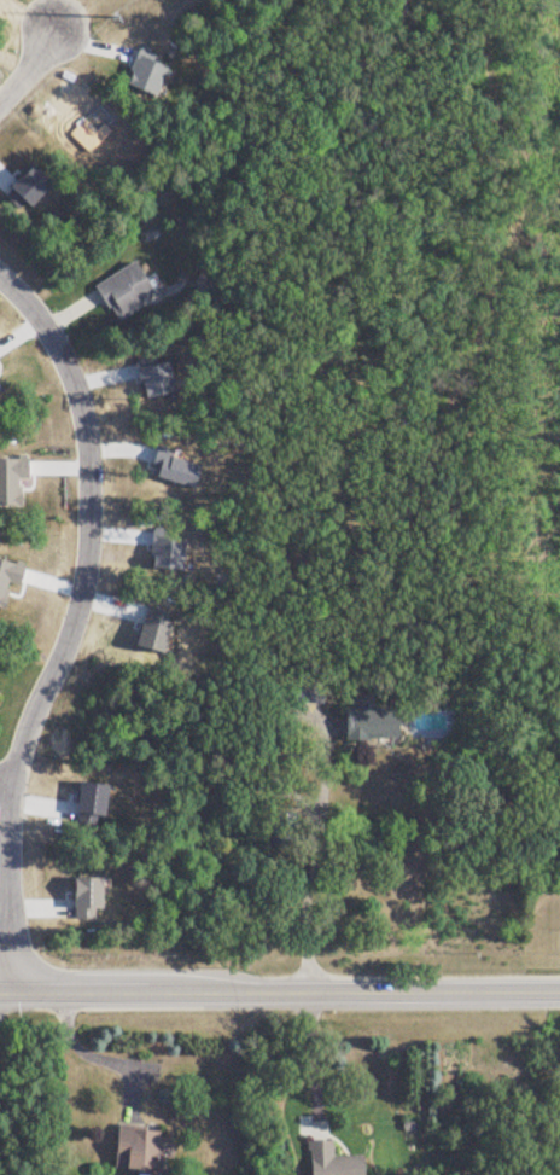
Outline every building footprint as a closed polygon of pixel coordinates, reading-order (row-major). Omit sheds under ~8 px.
[(134,263),(94,285),(114,322),(154,300),(134,263)] [(345,740),(398,740),(398,707),(345,707),(345,740)] [(147,1131),(116,1131),(116,1170),(147,1170),(147,1131)] [(331,1158),(330,1144),(308,1144),(309,1174),(364,1174),(363,1156),(331,1158)]
